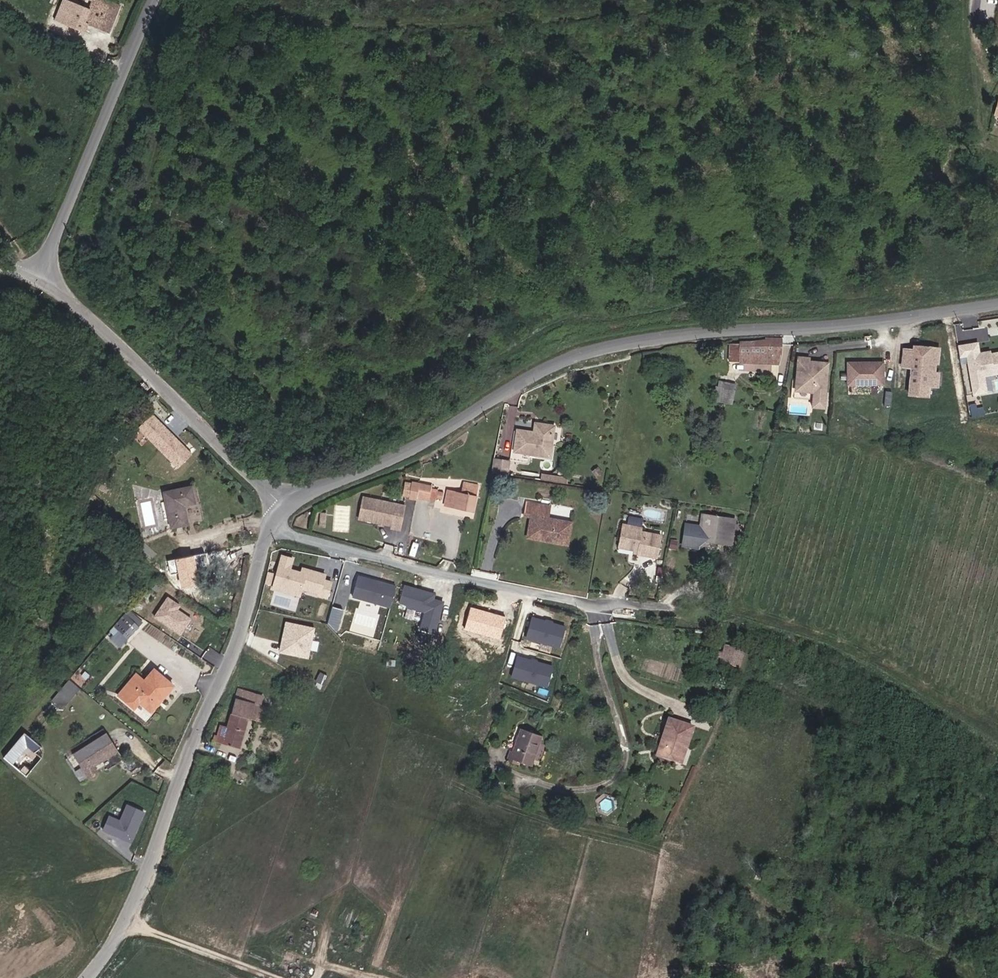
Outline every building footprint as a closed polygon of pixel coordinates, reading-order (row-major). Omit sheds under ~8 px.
[(124,2),(118,0),(90,0),(88,5),(76,0),(68,0),(60,20),(95,34),(99,25),(113,31),(124,2)] [(957,331),(959,339),(967,338),(968,342),(988,338),(986,325),(957,331)] [(786,354),(787,338),(771,337),(770,339),(746,341),(746,343),(735,343),(734,360),(784,363),(786,354)] [(937,363),(939,349),(921,347),(921,355),(913,355),(913,351),(903,350),(902,366),(911,367),(908,394),(918,395),(919,385),(932,386),(935,363),(937,363)] [(727,357),(727,349),(713,349),(712,357),(727,357)] [(990,354),(990,352),(978,353),(979,356),(975,356),(975,354),(967,355),(973,394),(986,392),(983,376),(997,373),(997,353),(990,354)] [(830,407),(834,362),(814,360),(815,357),(804,356),(800,389),(819,390),(818,406),(830,407)] [(887,385),(888,364),(854,361),(852,382),(887,385)] [(736,402),(739,382),(724,380),(721,400),(736,402)] [(193,452),(152,415),(139,430),(180,467),(193,452)] [(556,457),(560,426),(541,423),(539,432),(523,430),(520,451),(556,457)] [(511,473),(513,460),(497,458),(496,471),(511,473)] [(436,487),(436,483),(416,481),(415,482),(414,495),(414,497),(420,498),(421,497),(440,499),(441,488),(436,487)] [(467,493),(453,490),(450,504),(470,508),(470,509),(478,511),(483,485),(469,482),(467,493)] [(201,502),(197,486),(170,492),(178,527),(192,524),(188,505),(201,502)] [(404,529),(409,504),(368,496),(364,518),(397,525),(396,527),(404,529)] [(568,535),(570,524),(547,520),(549,508),(527,503),(524,516),(531,517),(528,537),(547,541),(548,539),(553,540),(553,542),(562,543),(564,534),(568,535)] [(735,543),(739,518),(707,513),(704,536),(726,539),(726,541),(735,543)] [(644,524),(645,517),(630,515),(629,522),(644,524)] [(663,557),(667,536),(647,532),(648,528),(628,525),(624,546),(640,549),(643,550),(642,553),(663,557)] [(195,556),(176,560),(181,588),(200,584),(195,556)] [(318,595),(326,597),(330,582),(323,580),(325,575),(308,570),(307,572),(302,571),(301,573),(290,570),(292,559),(281,556),(272,588),(284,592),(286,586),(287,585),(318,594),(318,595)] [(357,576),(351,596),(389,607),(395,586),(357,576)] [(433,594),(403,586),(399,602),(406,604),(405,606),(424,612),(419,630),(433,634),(442,602),(431,599),(433,594)] [(167,597),(153,617),(180,636),(191,618),(177,609),(179,605),(167,597)] [(340,628),(344,608),(334,606),(329,625),(340,628)] [(506,618),(470,607),(464,629),(499,640),(506,618)] [(120,647),(145,623),(131,609),(106,633),(120,647)] [(565,626),(532,617),(527,637),(560,646),(565,626)] [(304,627),(285,623),(281,643),(279,652),(289,654),(306,658),(311,636),(313,629),(304,627)] [(714,650),(711,659),(742,667),(747,651),(728,645),(726,653),(714,650)] [(218,665),(222,654),(212,651),(208,661),(218,665)] [(553,666),(518,657),(512,677),(547,686),(553,666)] [(157,710),(181,684),(160,667),(149,680),(141,673),(123,693),(131,700),(140,708),(146,701),(157,710)] [(64,709),(81,688),(69,678),(52,699),(64,709)] [(251,703),(254,692),(240,688),(237,702),(231,724),(227,724),(225,735),(218,733),(217,740),(244,747),(252,713),(271,718),(272,713),(274,708),(262,705),(251,703)] [(251,703),(262,705),(265,694),(254,692),(251,703)] [(700,729),(674,721),(662,756),(689,764),(700,729)] [(512,757),(535,765),(547,735),(524,727),(512,757)] [(99,766),(123,751),(110,731),(76,755),(91,778),(94,779),(98,779),(100,778),(101,776),(102,774),(102,771),(99,766)] [(28,747),(38,753),(44,744),(25,732),(7,758),(16,765),(28,747)] [(128,801),(122,817),(110,813),(104,830),(135,842),(147,808),(128,801)]
